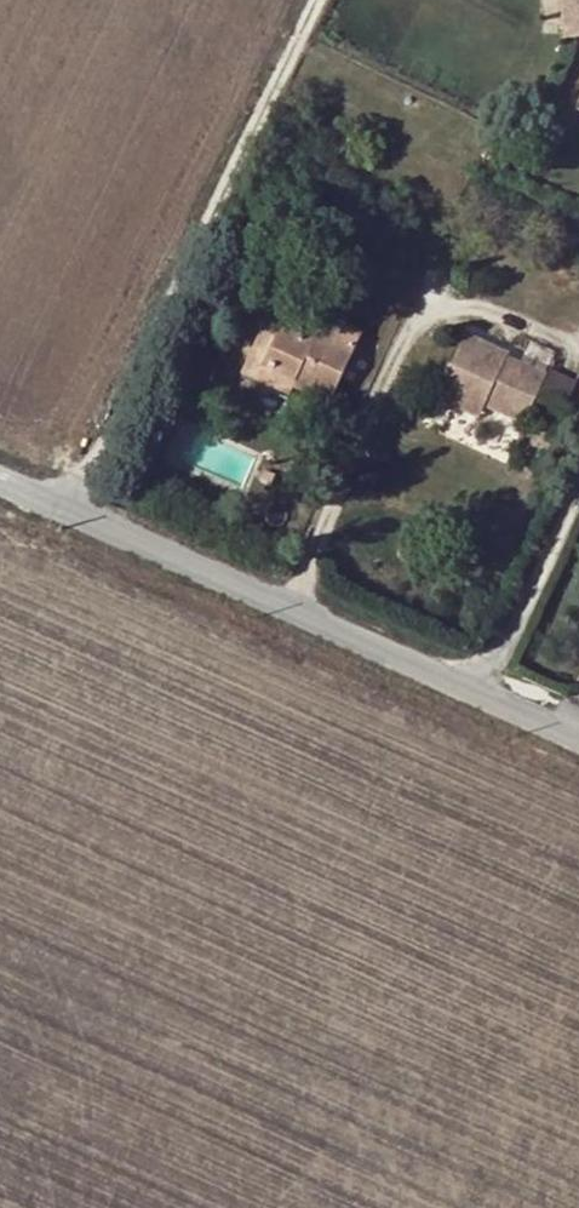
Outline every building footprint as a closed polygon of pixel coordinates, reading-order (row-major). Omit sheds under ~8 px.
[(564,43),(578,42),(578,0),(560,0),(564,43)] [(262,175),(256,190),(275,199),(282,184),(262,175)] [(322,318),(314,338),(311,345),(297,339),(265,326),(243,377),(288,399),(292,390),(328,407),(360,336),(322,318)] [(311,345),(314,338),(300,331),(297,339),(311,345)] [(496,358),(497,353),(461,337),(433,400),(469,416),(475,404),(484,408),(523,426),(533,403),(544,378),(505,361),(496,358)] [(507,357),(497,353),(496,358),(505,361),(507,357)] [(546,374),(544,378),(533,403),(562,416),(575,387),(546,374)] [(475,404),(469,416),(479,420),(484,408),(475,404)] [(274,476),(264,472),(258,484),(269,488),(274,476)]
